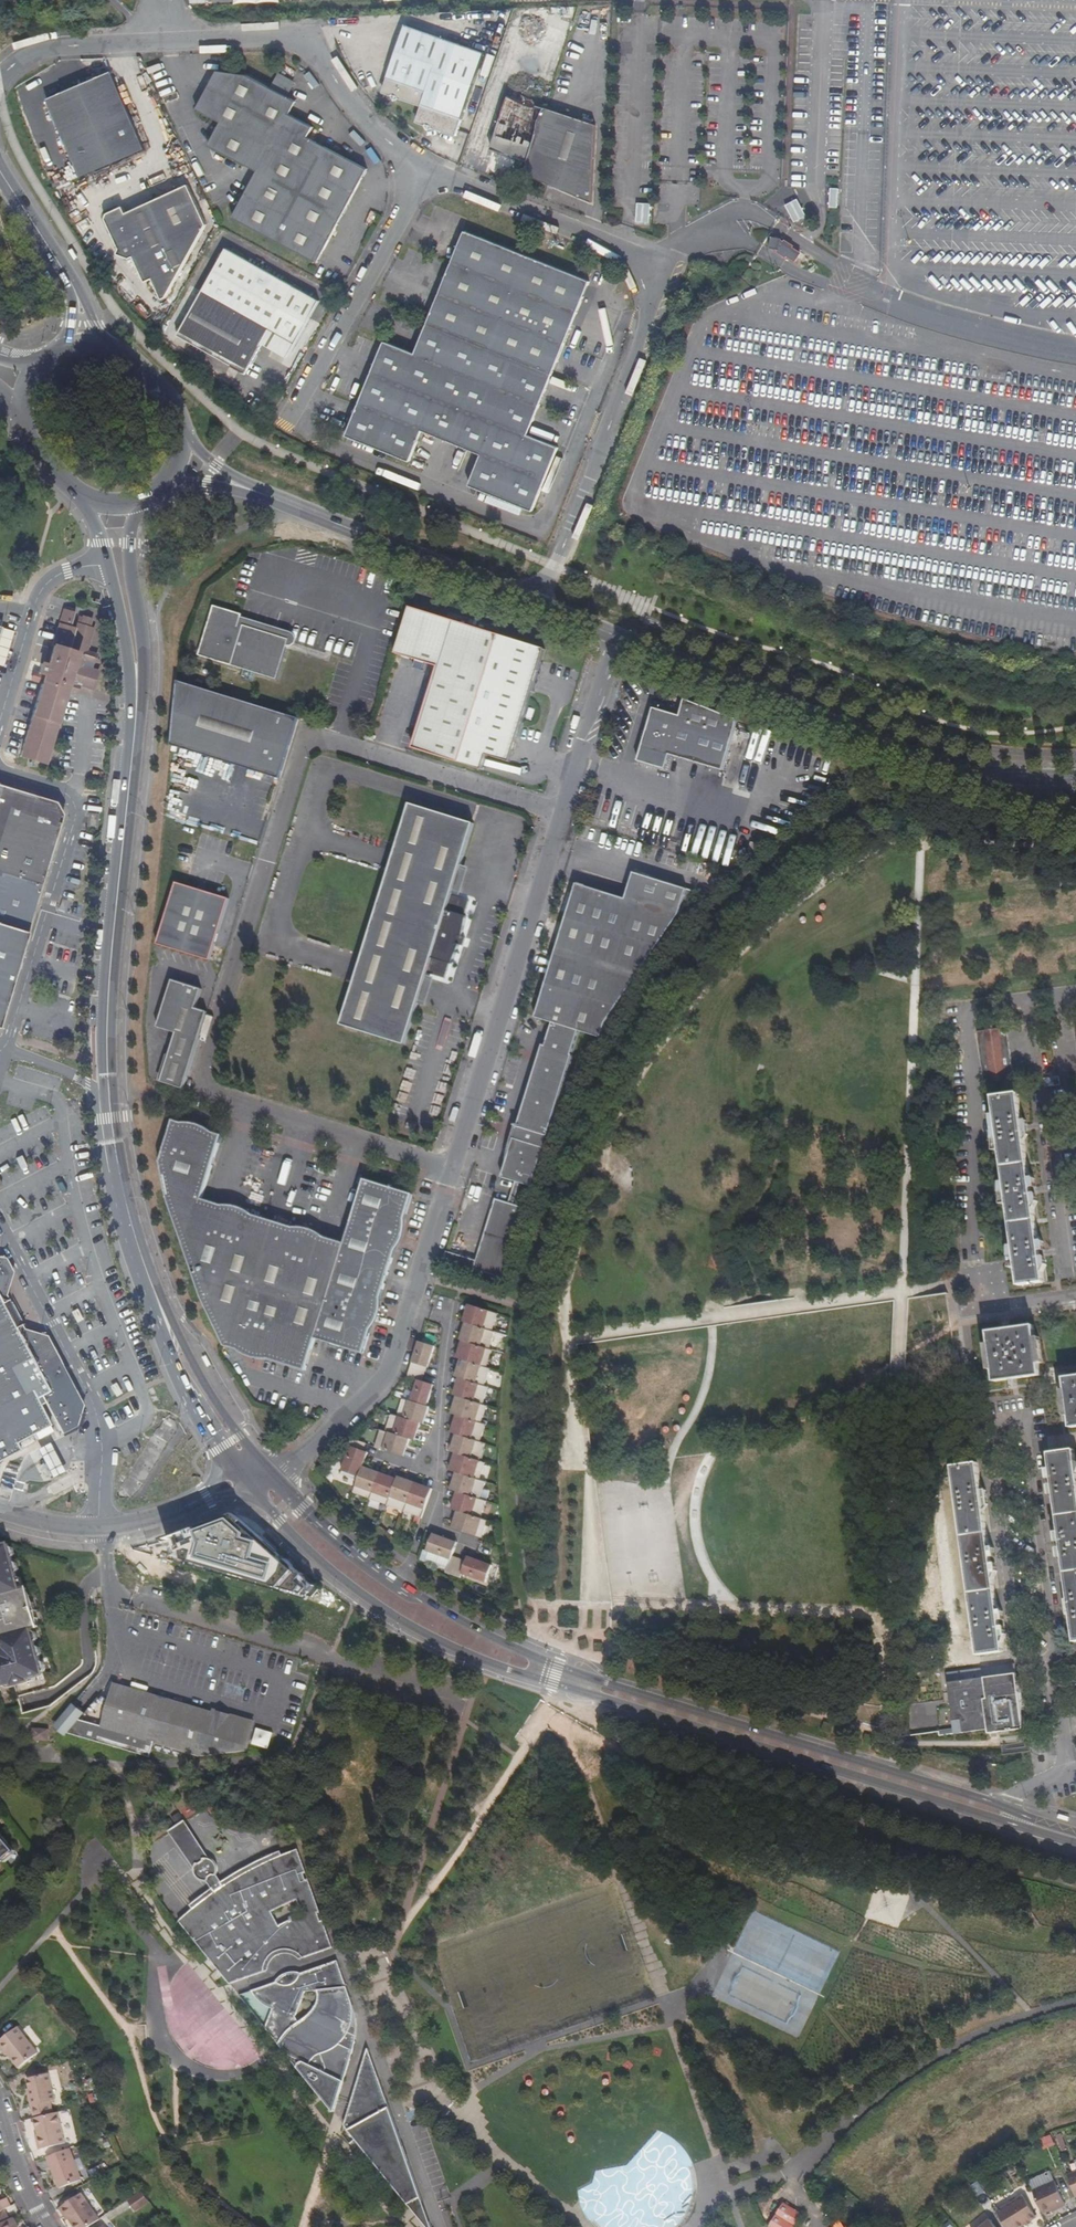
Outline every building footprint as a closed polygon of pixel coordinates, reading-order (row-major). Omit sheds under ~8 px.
[(519,29),(557,40),(563,21),(525,10),(519,29)] [(490,49),(412,22),(389,90),(394,91),(397,94),(399,98),(404,95),(427,103),(421,121),(430,124),(433,131),(443,128),(461,134),(490,49)] [(210,148),(260,176),(235,221),(320,266),(370,174),(309,142),(315,132),(290,119),(297,105),(246,78),(218,74),(198,111),(222,125),(210,148)] [(47,104),(83,180),(147,149),(111,76),(47,104)] [(489,154),(525,166),(542,111),(507,100),(489,154)] [(542,111),(525,166),(521,177),(590,205),(593,129),(543,108),(542,111)] [(131,218),(129,213),(111,221),(109,226),(124,253),(122,260),(138,263),(151,286),(157,283),(167,302),(171,302),(213,229),(191,189),(131,218)] [(797,198),(785,204),(795,221),(806,215),(797,198)] [(637,202),(636,222),(649,223),(650,202),(637,202)] [(413,465),(425,432),(484,456),(471,487),(536,514),(561,450),(530,438),(590,285),(467,236),(416,360),(385,347),(349,439),(413,465)] [(796,262),(802,253),(794,247),(795,245),(785,239),(784,241),(782,240),(782,238),(772,237),(771,248),(776,249),(778,250),(777,252),(786,258),(788,257),(796,262)] [(297,354),(327,300),(236,247),(187,331),(254,369),(271,339),(297,354)] [(245,626),(248,617),(219,608),(205,657),(283,682),(296,641),(245,626)] [(445,669),(418,750),(488,772),(491,759),(516,765),(552,653),(417,610),(403,656),(445,669)] [(32,674),(30,682),(43,684),(21,755),(46,763),(67,691),(79,694),(81,688),(95,691),(100,673),(84,669),(85,664),(93,665),(95,656),(88,654),(94,630),(90,628),(92,621),(84,618),(81,626),(80,626),(77,626),(74,628),(74,631),(61,627),(53,651),(49,651),(45,668),(40,668),(37,675),(32,674)] [(307,720),(184,682),(178,747),(287,782),(307,720)] [(718,769),(734,718),(683,699),(677,715),(650,708),(634,759),(661,767),(665,753),(718,769)] [(63,818),(55,802),(0,786),(0,1025),(63,818)] [(452,911),(478,826),(416,806),(403,845),(393,877),(366,960),(345,1028),(408,1048),(437,961),(456,966),(464,948),(460,947),(463,940),(467,938),(472,918),(452,911)] [(95,841),(100,824),(89,822),(85,837),(95,841)] [(544,1044),(540,1048),(571,1057),(578,1031),(599,1036),(603,1024),(694,890),(634,873),(624,899),(576,884),(534,1018),(552,1023),(544,1044)] [(178,884),(158,946),(211,964),(231,901),(178,884)] [(186,1091),(210,1014),(196,1010),(202,991),(172,983),(158,1029),(176,1035),(161,1084),(186,1091)] [(978,1084),(980,1084),(1008,1079),(1001,1028),(971,1032),(978,1084)] [(512,1139),(500,1177),(513,1181),(520,1183),(532,1186),(571,1057),(540,1048),(516,1127),(513,1126),(509,1138),(512,1139)] [(1013,1094),(988,1097),(1015,1286),(1041,1283),(1037,1254),(1027,1190),(1018,1127),(1013,1094)] [(306,1369),(315,1339),(316,1337),(345,1242),(323,1235),(322,1239),(297,1232),(298,1227),(249,1212),(248,1216),(224,1209),(226,1204),(202,1197),(221,1133),(199,1126),(197,1130),(185,1126),(187,1122),(175,1118),(165,1151),(167,1185),(169,1196),(198,1273),(228,1337),(240,1341),(239,1350),(243,1352),(245,1347),(269,1354),(267,1359),(300,1368),(306,1369)] [(403,1221),(412,1193),(365,1178),(345,1242),(316,1337),(362,1351),(371,1322),(369,1321),(375,1299),(379,1299),(396,1243),(392,1242),(398,1220),(403,1221)] [(520,1183),(513,1181),(508,1195),(516,1197),(520,1183)] [(493,1198),(487,1217),(518,1226),(524,1207),(513,1204),(516,1197),(508,1195),(506,1201),(493,1198)] [(501,1278),(518,1226),(487,1217),(474,1260),(445,1251),(440,1265),(440,1266),(469,1276),(471,1268),(501,1278)] [(89,1400),(51,1338),(30,1336),(27,1338),(21,1332),(22,1328),(29,1324),(15,1300),(8,1303),(5,1297),(12,1274),(5,1262),(0,1262),(0,1468),(31,1450),(28,1443),(60,1423),(49,1405),(54,1402),(70,1429),(81,1422),(89,1400)] [(463,1322),(465,1323),(492,1331),(497,1314),(468,1305),(463,1322)] [(465,1323),(460,1340),(462,1341),(489,1349),(495,1332),(492,1331),(465,1323)] [(986,1369),(989,1369),(991,1381),(1011,1379),(1039,1376),(1037,1364),(1041,1363),(1037,1338),(1033,1338),(1031,1327),(985,1332),(986,1343),(982,1344),(986,1369)] [(456,1358),(460,1359),(487,1367),(492,1350),(489,1349),(462,1341),(456,1358)] [(435,1347),(431,1345),(419,1342),(410,1370),(422,1374),(424,1374),(426,1367),(428,1368),(435,1347)] [(455,1377),(459,1378),(484,1386),(489,1370),(490,1368),(487,1367),(460,1359),(455,1377)] [(424,1374),(422,1374),(410,1370),(409,1372),(408,1378),(417,1381),(411,1401),(414,1402),(427,1406),(434,1385),(422,1381),(424,1374)] [(1067,1416),(1069,1428),(1075,1427),(1075,1377),(1062,1379),(1064,1391),(1060,1391),(1062,1405),(1064,1416),(1067,1416)] [(453,1395),(457,1396),(483,1404),(488,1387),(484,1386),(459,1378),(453,1395)] [(451,1413),(457,1415),(481,1423),(487,1405),(483,1404),(457,1396),(451,1413)] [(403,1399),(397,1416),(406,1419),(420,1423),(424,1424),(429,1407),(427,1406),(414,1402),(411,1401),(403,1399)] [(451,1432),(456,1434),(480,1441),(486,1424),(481,1423),(457,1415),(451,1432)] [(406,1419),(397,1416),(389,1421),(386,1432),(410,1439),(415,1440),(420,1423),(406,1419)] [(404,1456),(410,1439),(386,1432),(384,1431),(381,1430),(375,1447),(380,1448),(404,1456)] [(451,1451),(455,1453),(480,1460),(485,1443),(480,1441),(456,1434),(451,1451)] [(364,1451),(366,1444),(366,1443),(358,1440),(350,1446),(351,1447),(343,1471),(360,1477),(364,1467),(367,1457),(369,1453),(364,1451)] [(1070,1619),(1072,1641),(1075,1640),(1075,1479),(1075,1475),(1075,1473),(1075,1462),(1073,1460),(1072,1450),(1047,1454),(1047,1461),(1043,1472),(1045,1482),(1046,1493),(1053,1500),(1056,1525),(1052,1535),(1054,1546),(1056,1557),(1062,1564),(1066,1595),(1063,1600),(1064,1607),(1065,1615),(1070,1619)] [(450,1470),(456,1472),(480,1479),(485,1462),(480,1460),(455,1453),(450,1470)] [(966,1637),(973,1637),(975,1655),(1001,1651),(1001,1643),(1004,1635),(1002,1624),(1001,1612),(995,1606),(991,1580),(995,1573),(994,1559),(992,1549),(986,1543),(981,1510),(984,1506),(983,1498),(982,1491),(978,1488),(975,1463),(950,1467),(952,1484),(948,1484),(948,1487),(947,1487),(948,1499),(950,1499),(950,1519),(956,1519),(961,1551),(957,1551),(958,1573),(963,1573),(970,1615),(966,1615),(966,1637)] [(380,1473),(364,1467),(360,1477),(354,1493),(371,1499),(380,1473)] [(480,1499),(485,1481),(480,1479),(456,1472),(451,1490),(457,1491),(463,1493),(480,1499)] [(374,1500),(388,1505),(397,1479),(380,1473),(371,1499),(374,1500)] [(415,1483),(398,1477),(397,1479),(388,1505),(405,1511),(415,1483)] [(405,1511),(422,1517),(423,1513),(432,1488),(415,1483),(405,1511)] [(452,1509),(458,1511),(481,1518),(486,1500),(480,1499),(463,1493),(457,1491),(452,1509)] [(488,1520),(481,1518),(458,1511),(453,1528),(482,1537),(488,1520)] [(218,1520),(161,1552),(298,1593),(254,1529),(218,1520)] [(446,1572),(454,1575),(460,1558),(453,1556),(458,1542),(433,1533),(427,1551),(451,1559),(446,1572)] [(0,1547),(0,1637),(2,1644),(0,1648),(0,1686),(12,1683),(13,1686),(30,1682),(29,1679),(44,1674),(32,1629),(35,1628),(25,1589),(21,1590),(9,1544),(0,1547)] [(467,1561),(460,1558),(454,1575),(461,1578),(462,1575),(486,1583),(493,1565),(469,1556),(467,1561)] [(1020,1715),(1015,1674),(1013,1664),(944,1673),(953,1734),(986,1730),(987,1734),(1022,1730),(1020,1715)] [(212,1713),(115,1685),(103,1726),(94,1723),(98,1710),(92,1708),(88,1715),(86,1721),(80,1719),(85,1714),(74,1705),(65,1715),(61,1730),(150,1756),(154,1742),(201,1756),(237,1752),(245,1722),(212,1713)] [(245,1722),(237,1752),(245,1751),(254,1721),(213,1709),(212,1713),(245,1722)] [(33,1729),(32,1739),(47,1741),(49,1729),(33,1729)] [(207,1861),(208,1859),(184,1822),(170,1833),(195,1867),(198,1868),(207,1861)] [(14,1852),(0,1835),(0,1863),(14,1852)] [(319,1912),(307,1879),(304,1880),(302,1874),(305,1872),(296,1849),(268,1861),(256,1867),(240,1875),(223,1885),(216,1875),(218,1870),(217,1867),(216,1864),(214,1862),(211,1860),(208,1859),(207,1861),(198,1868),(195,1867),(195,1869),(195,1873),(197,1876),(199,1878),(202,1880),(207,1881),(215,1891),(203,1901),(194,1908),(179,1921),(231,1984),(265,1971),(265,1967),(267,1962),(269,1958),(274,1952),(281,1950),(285,1949),(287,1949),(293,1950),(296,1951),(301,1954),(304,1958),(332,1948),(322,1920),(319,1922),(316,1913),(319,1912)] [(345,2037),(349,2029),(351,2023),(352,2016),(351,2002),(337,1961),(301,1974),(299,1978),(296,1981),(294,1983),(290,1985),(287,1985),(281,1984),(277,1982),(252,1991),(253,1994),(257,1998),(261,2002),(267,2006),(273,2009),(266,2028),(287,2054),(302,2061),(300,2064),(299,2067),(300,2070),(302,2072),(304,2073),(305,2074),(304,2075),(321,2096),(323,2099),(334,2111),(354,2041),(345,2037)] [(356,2019),(354,2011),(351,2002),(352,2016),(351,2023),(349,2029),(345,2037),(354,2041),(356,2036),(356,2027),(356,2019)] [(17,2024),(0,2039),(0,2050),(4,2055),(7,2053),(18,2067),(39,2049),(17,2024)] [(361,2073),(378,2077),(367,2049),(361,2073)] [(28,2097),(33,2118),(51,2114),(48,2101),(53,2100),(46,2073),(26,2078),(29,2090),(30,2096),(28,2097)] [(406,2201),(419,2194),(406,2158),(392,2115),(378,2077),(361,2073),(345,2125),(366,2151),(406,2201)] [(51,2114),(33,2118),(38,2138),(35,2140),(37,2149),(62,2143),(55,2112),(51,2114)] [(1043,2150),(1055,2145),(1051,2135),(1039,2139),(1043,2150)] [(68,2148),(45,2157),(57,2188),(80,2179),(68,2148)] [(91,2177),(104,2172),(101,2165),(89,2170),(91,2177)] [(1068,2172),(1075,2194),(1075,2193),(1075,2169),(1068,2172)] [(1058,2180),(1033,2190),(1043,2212),(1050,2209),(1057,2205),(1059,2208),(1069,2204),(1058,2180)] [(146,2203),(138,2192),(125,2201),(133,2212),(146,2203)] [(73,2226),(86,2226),(97,2219),(79,2193),(57,2208),(65,2220),(68,2219),(73,2226)] [(428,2226),(431,2226),(419,2194),(406,2201),(412,2208),(428,2226)] [(997,2209),(1007,2226),(1017,2226),(1036,2215),(1023,2194),(997,2209)] [(783,2203),(769,2226),(798,2226),(804,2215),(783,2203)] [(9,2219),(4,2210),(0,2212),(0,2226),(13,2226),(9,2219)] [(989,2218),(979,2226),(996,2226),(989,2218)] [(839,2219),(833,2226),(844,2226),(839,2219)]
